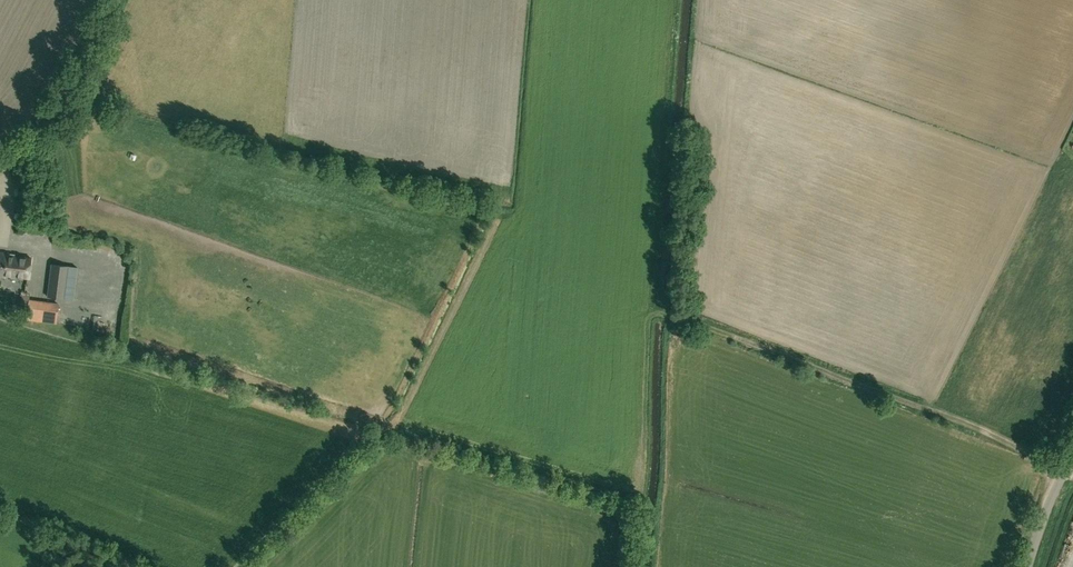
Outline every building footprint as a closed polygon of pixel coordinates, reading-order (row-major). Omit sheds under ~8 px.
[(29,279),(31,259),(8,256),(8,254),(0,253),(0,277),(5,278),(5,276),(29,279)] [(65,299),(69,267),(54,265),(50,297),(65,299)] [(26,319),(57,323),(59,303),(29,299),(26,319)]
